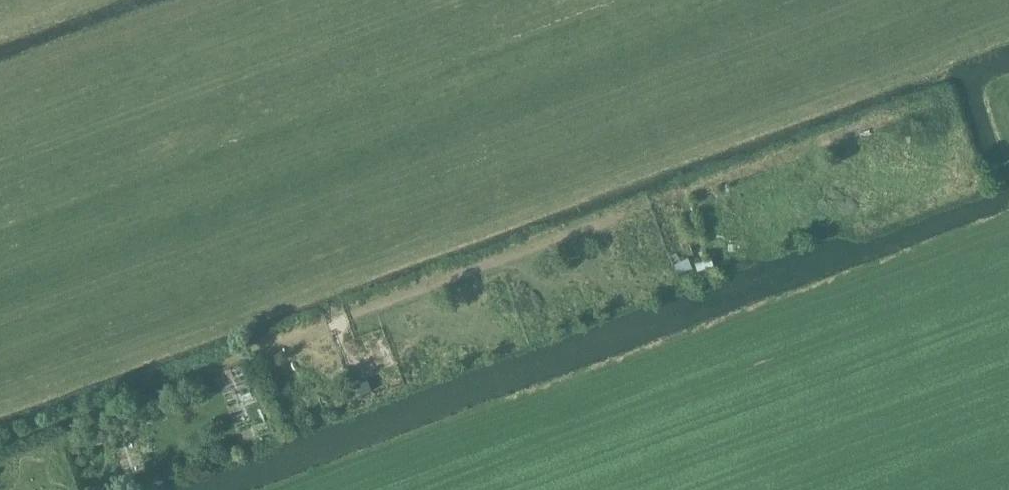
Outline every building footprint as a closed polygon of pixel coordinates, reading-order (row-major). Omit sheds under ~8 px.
[(353,398),(367,392),(356,367),(342,373),(353,398)]
